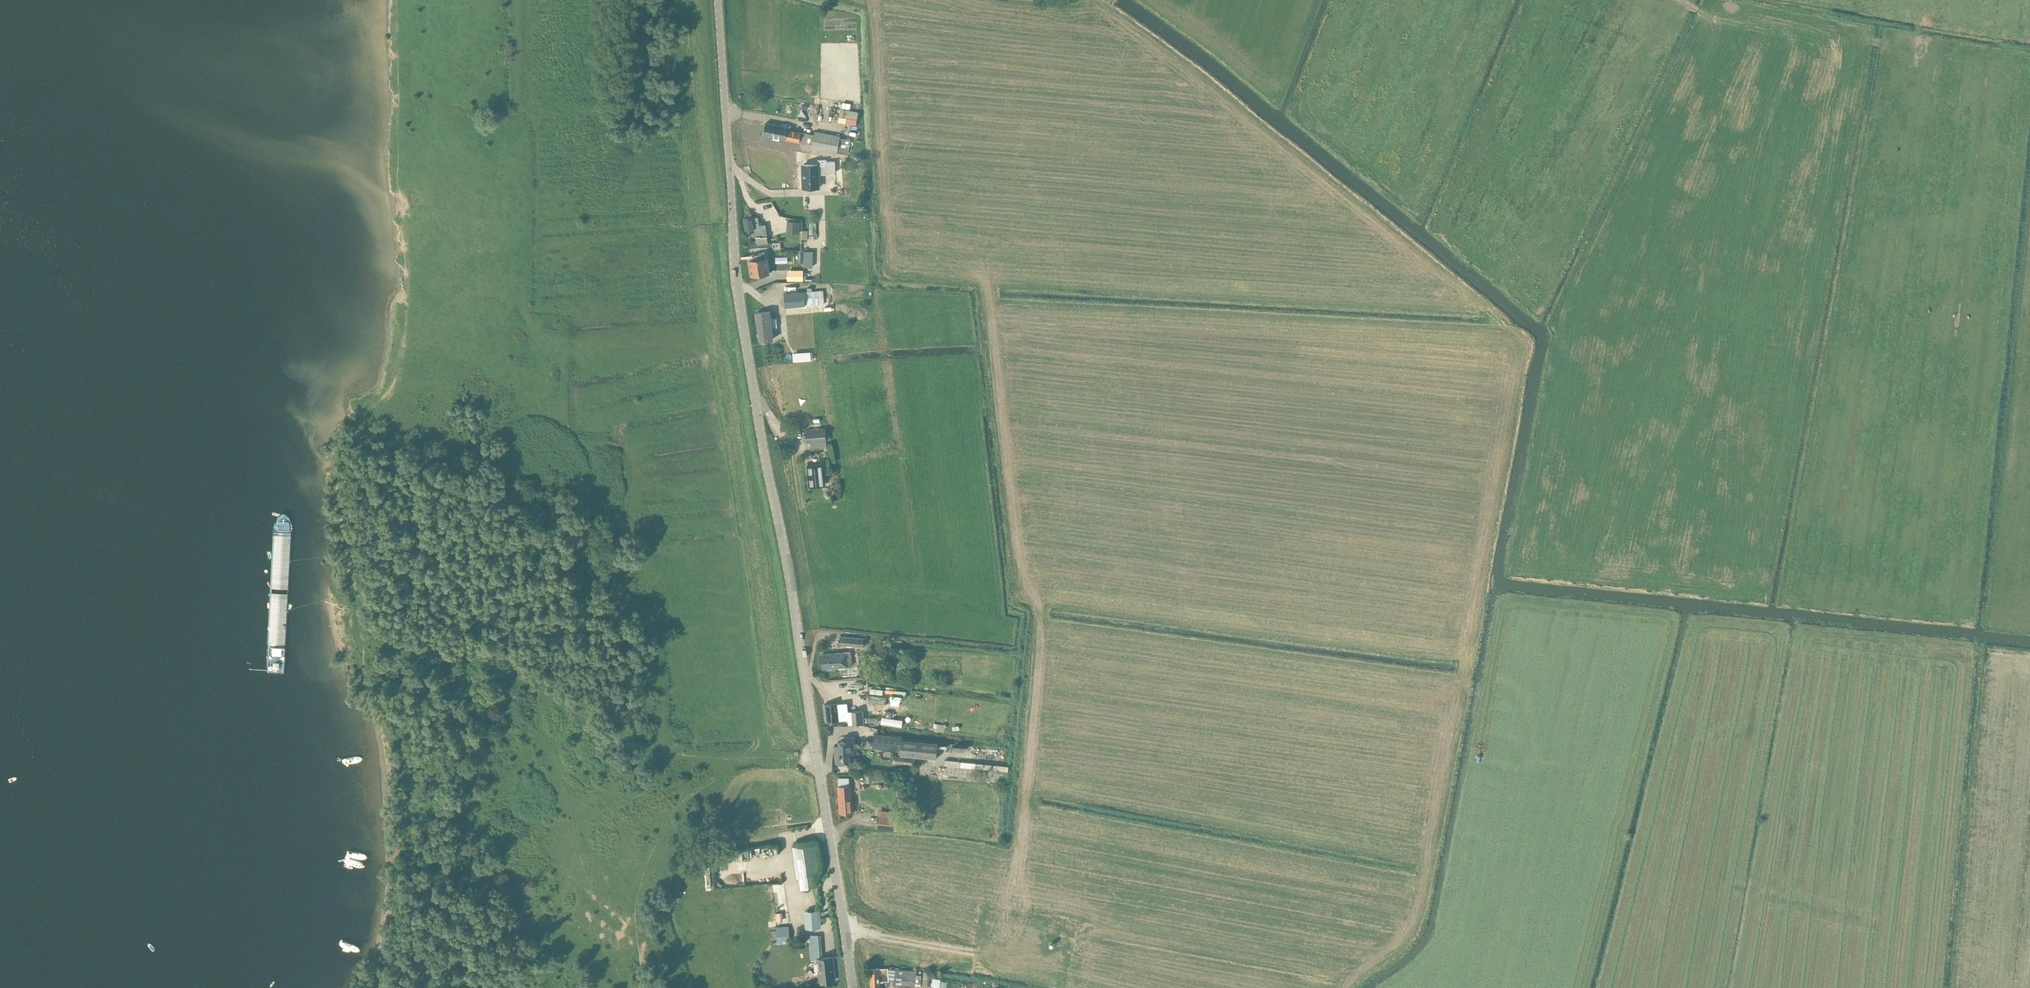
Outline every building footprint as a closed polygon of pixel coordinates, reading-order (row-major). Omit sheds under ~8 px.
[(858,112),(841,109),(838,122),(856,125),(858,112)] [(837,152),(848,154),(851,140),(840,138),(840,136),(814,131),(814,135),(787,130),(788,126),(766,122),(764,135),(786,139),(800,142),(799,143),(812,145),(811,149),(837,154),(837,152)] [(803,165),(804,188),(819,187),(819,175),(827,174),(827,173),(835,172),(835,161),(827,161),(827,159),(818,159),(818,164),(803,165)] [(756,237),(757,244),(768,242),(765,225),(759,225),(758,217),(743,219),(745,233),(750,232),(750,238),(756,237)] [(787,232),(799,233),(800,221),(788,221),(787,232)] [(749,261),(752,276),(764,274),(769,273),(767,260),(766,260),(765,252),(752,255),(753,260),(749,261)] [(826,289),(786,288),(786,304),(826,305),(826,289)] [(756,313),(759,341),(773,339),(772,328),(777,327),(776,318),(771,319),(770,312),(756,313)] [(811,442),(811,449),(827,447),(826,441),(825,428),(805,430),(807,442),(811,442)] [(807,465),(810,486),(825,485),(823,469),(826,469),(825,463),(807,465)] [(852,646),(853,637),(840,636),(840,645),(852,646)] [(853,637),(852,646),(863,647),(864,638),(853,637)] [(850,651),(836,653),(837,667),(852,665),(850,651)] [(822,668),(837,667),(836,653),(821,654),(822,668)] [(844,703),(824,704),(826,722),(845,720),(844,703)] [(900,755),(936,759),(937,743),(902,739),(902,737),(873,734),(873,742),(862,741),(862,745),(872,746),(872,748),(900,751),(900,755)] [(834,745),(836,763),(850,762),(849,754),(853,753),(852,740),(839,741),(839,745),(834,745)] [(991,769),(992,762),(945,760),(945,767),(991,769)] [(865,774),(866,782),(873,782),(873,779),(880,779),(880,774),(865,774)] [(851,786),(849,786),(849,778),(838,779),(839,787),(837,787),(840,814),(853,812),(851,786)] [(876,828),(897,830),(899,812),(879,810),(876,828)] [(813,843),(793,845),(796,877),(800,876),(801,887),(818,885),(813,843)] [(822,927),(821,909),(805,910),(806,928),(822,927)] [(789,926),(776,926),(777,934),(789,934),(789,926)] [(833,957),(822,958),(821,934),(809,935),(810,961),(816,961),(816,964),(818,964),(820,982),(822,982),(822,984),(830,983),(830,981),(835,980),(833,957)] [(871,987),(880,987),(880,982),(889,982),(888,969),(879,969),(869,970),(871,987)] [(893,985),(920,987),(921,975),(916,975),(917,971),(895,969),(893,985)]
